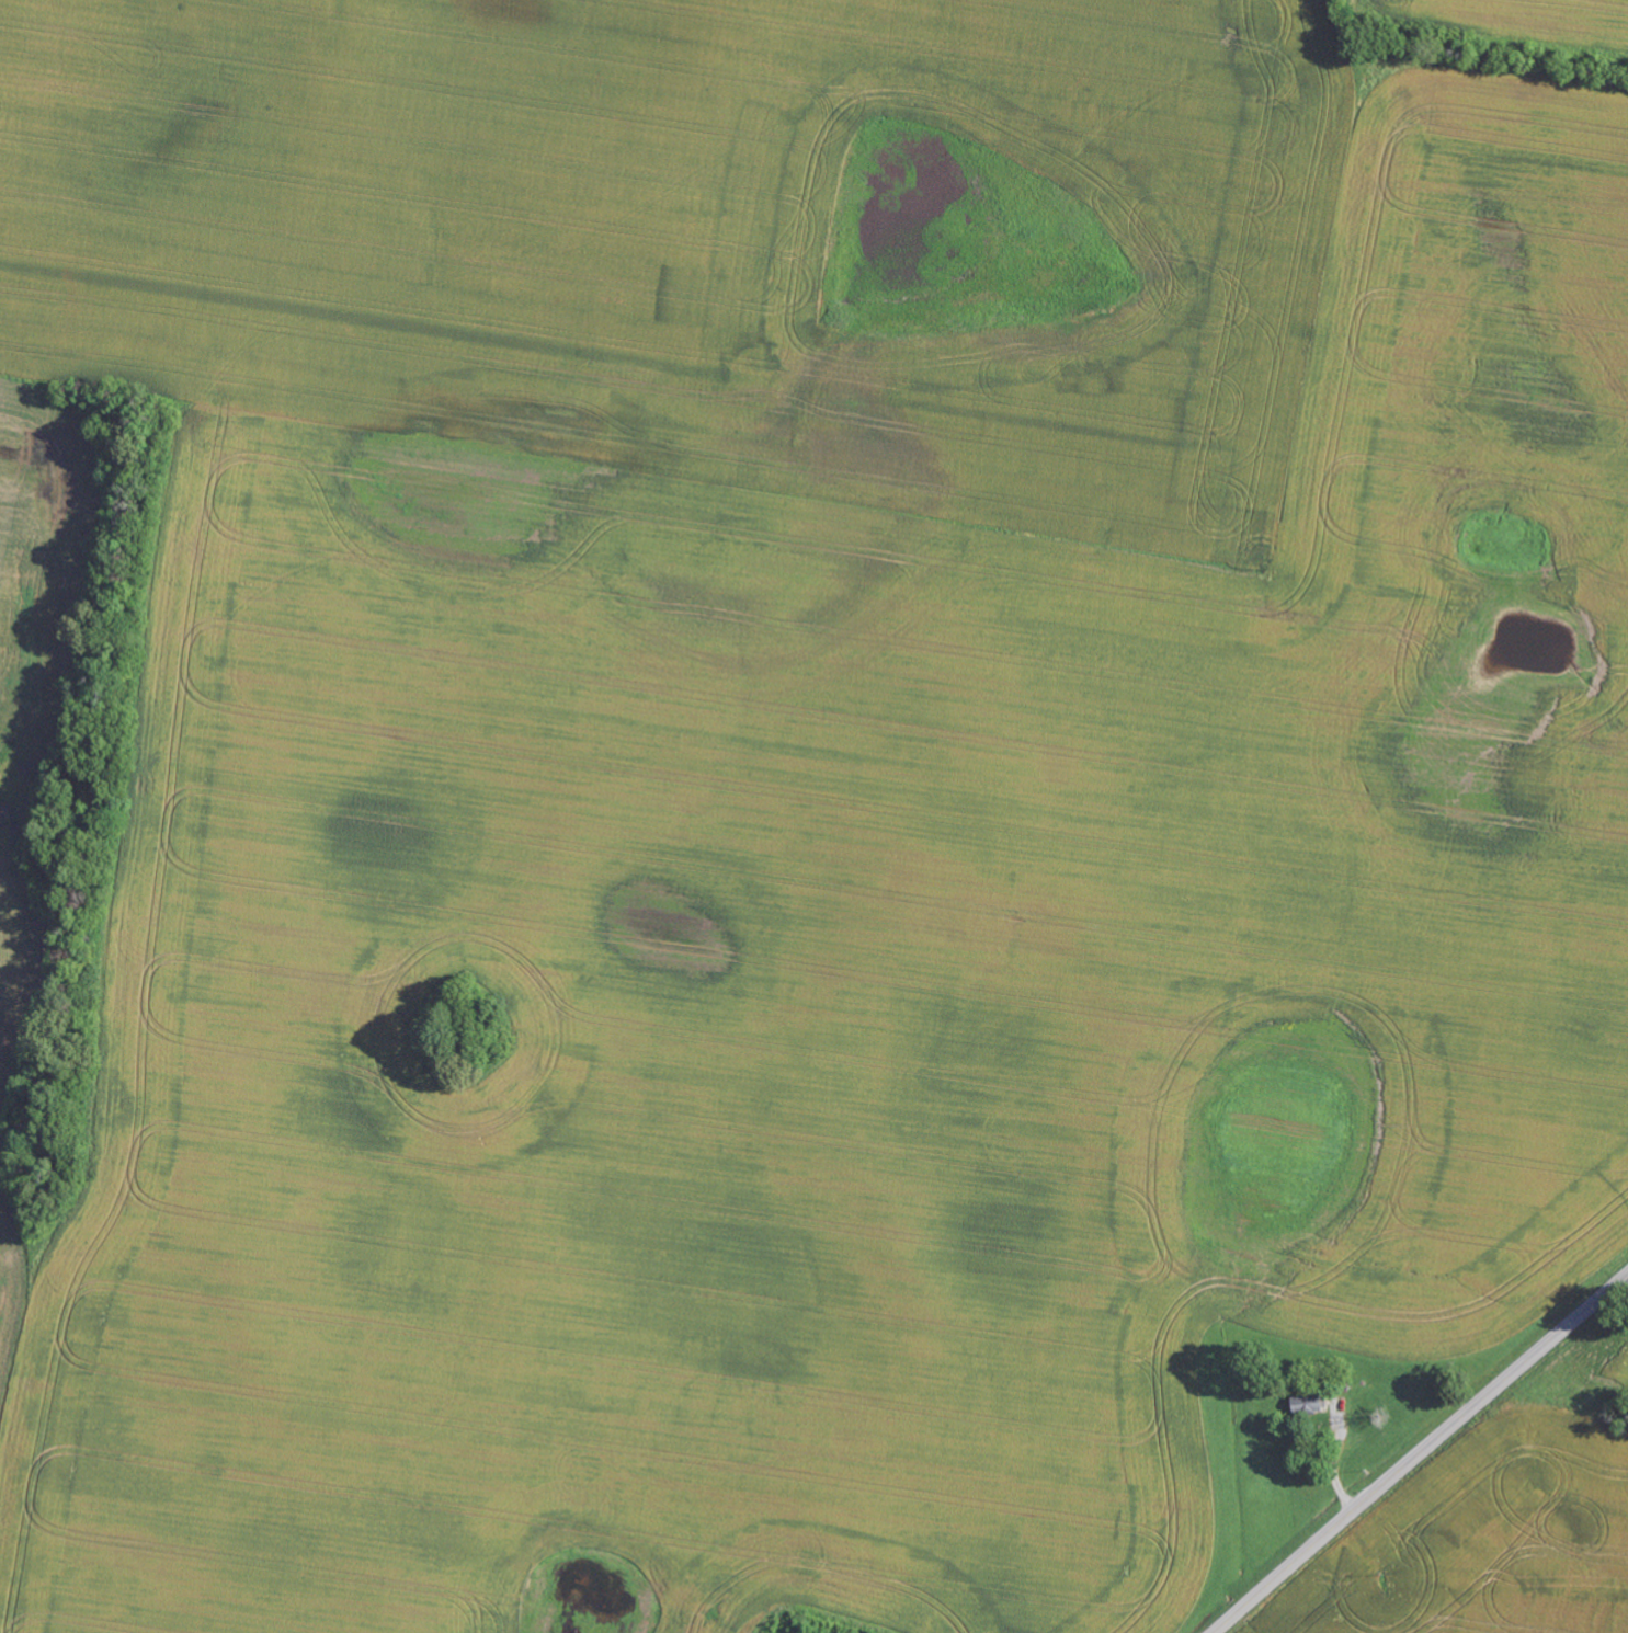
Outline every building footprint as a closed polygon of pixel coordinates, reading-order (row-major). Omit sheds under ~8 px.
[(1326,1407),(1322,1394),(1295,1402),(1299,1415),(1326,1407)]
